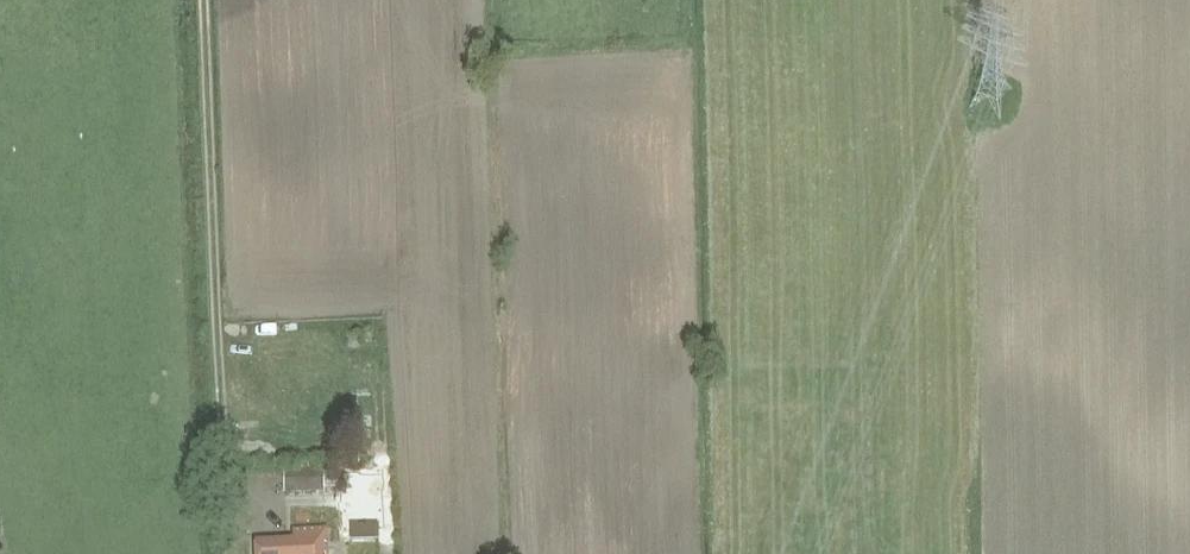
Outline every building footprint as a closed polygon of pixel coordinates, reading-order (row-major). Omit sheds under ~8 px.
[(378,468),(344,469),(346,526),(380,525),(378,468)] [(283,470),(284,493),(305,493),(315,493),(324,492),(324,488),(324,472),(324,469),(283,470)] [(286,542),(257,544),(257,553),(328,553),(327,529),(293,531),(294,542),(286,542)]
